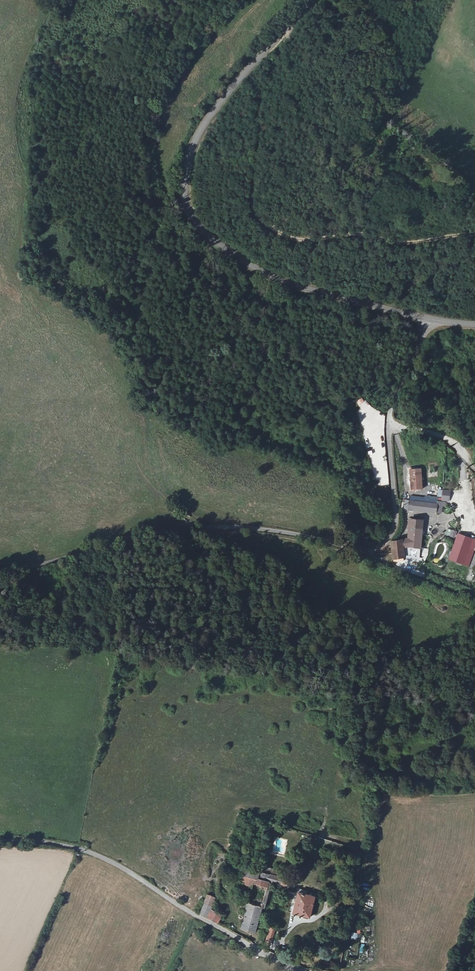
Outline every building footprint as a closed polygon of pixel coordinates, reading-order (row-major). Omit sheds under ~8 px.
[(389,452),(380,414),(378,415),(377,412),(366,401),(364,401),(361,397),(358,400),(361,412),(365,416),(374,456),(389,452)] [(423,490),(422,469),(411,469),(412,490),(423,490)] [(411,497),(411,502),(404,501),(403,510),(439,513),(439,507),(440,502),(439,502),(435,502),(434,501),(435,496),(424,495),(424,498),(411,497)] [(410,540),(410,547),(422,547),(423,521),(410,521),(410,540)] [(474,557),(474,539),(460,534),(451,560),(472,566),(474,557)] [(404,547),(403,540),(391,541),(395,559),(396,559),(407,558),(404,547)] [(263,867),(262,871),(282,877),(283,872),(263,867)] [(250,901),(249,905),(264,909),(267,898),(270,889),(272,880),(285,884),(287,878),(282,877),(262,871),(250,869),(246,881),(255,884),(250,901)] [(287,878),(285,884),(283,887),(287,888),(292,889),(294,880),(287,878)] [(318,896),(302,892),(296,912),(312,917),(318,896)] [(214,906),(215,906),(217,897),(210,895),(202,915),(208,918),(214,906)] [(264,909),(249,905),(245,927),(257,931),(264,909)] [(226,912),(215,906),(214,906),(208,918),(219,924),(220,924),(226,912)] [(270,926),(265,940),(271,942),(276,928),(270,926)]
